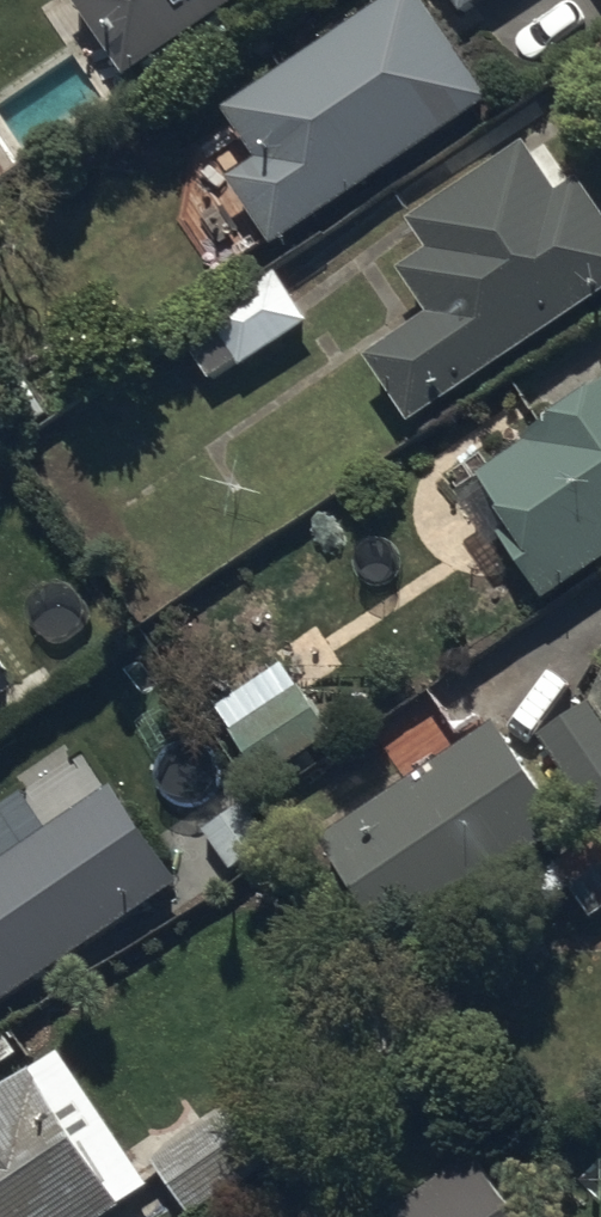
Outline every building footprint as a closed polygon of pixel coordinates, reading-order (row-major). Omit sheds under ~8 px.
[(128,82),(252,0),(73,0),(128,82)] [(231,118),(263,165),(228,188),(273,255),(496,102),(426,0),(403,0),(231,118)] [(461,18),(490,0),(450,0),(461,18)] [(600,302),(600,211),(583,184),(562,197),(529,148),(414,225),(433,254),(402,275),(432,320),(371,361),(416,427),(600,302)] [(310,326),(277,275),(209,319),(212,323),(188,339),(216,381),(238,367),(241,371),(310,326)] [(558,598),(600,569),(600,396),(525,447),(528,451),(481,484),(558,598)] [(15,687),(0,665),(0,697),(15,687)] [(220,706),(222,711),(266,784),(336,743),(290,665),(220,706)] [(540,734),(593,819),(600,814),(600,712),(594,701),(540,734)] [(571,833),(498,725),(321,843),(393,952),(571,833)] [(182,889),(116,790),(0,867),(0,1011),(182,889)] [(555,861),(591,918),(600,912),(600,832),(555,861)] [(38,1077),(0,1102),(0,1216),(130,1216),(38,1077)] [(256,1095),(150,1165),(185,1216),(196,1216),(294,1152),(256,1095)]
